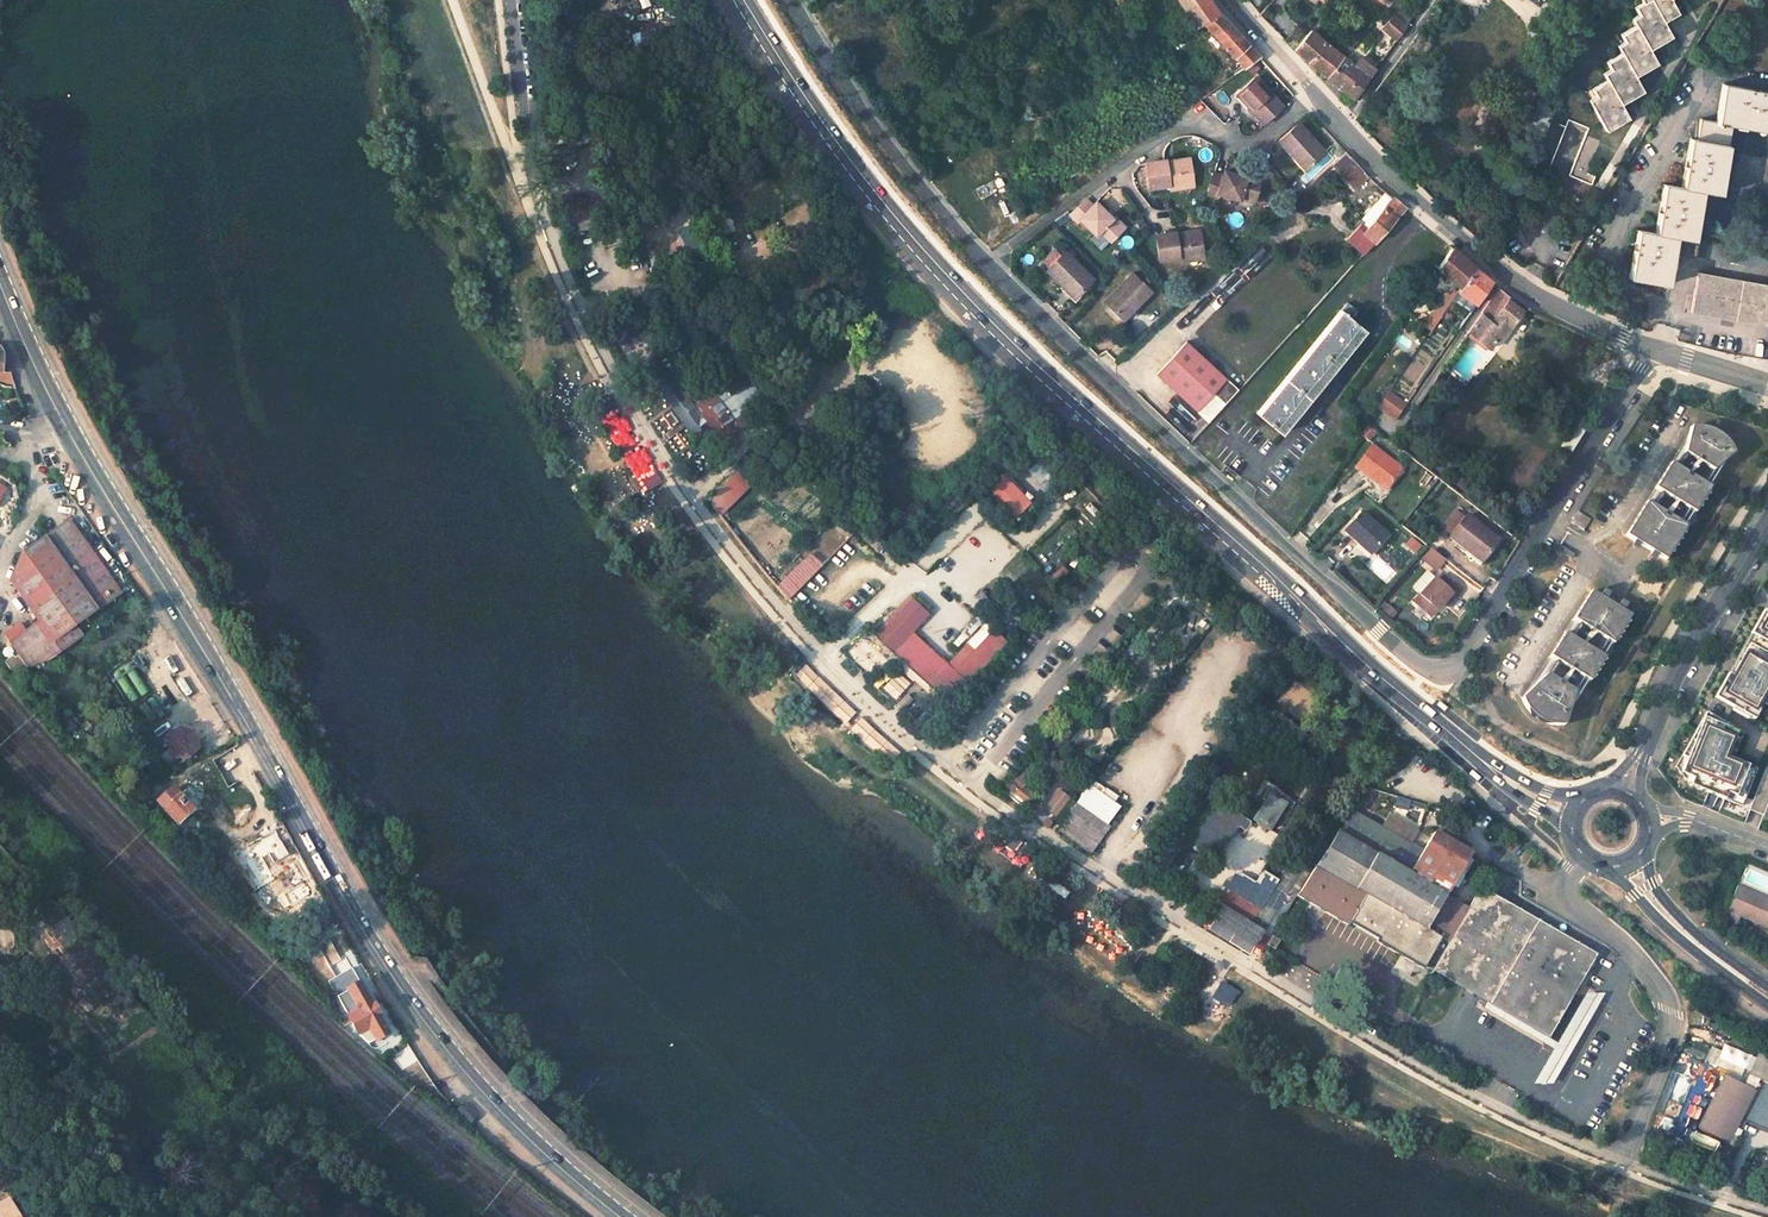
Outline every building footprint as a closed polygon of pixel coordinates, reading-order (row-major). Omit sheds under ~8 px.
[(1211,0),(1177,0),(1192,21),(1196,27),(1203,23),(1220,13),(1211,0)] [(1635,5),(1642,21),(1620,33),(1628,49),(1605,61),(1613,77),(1591,87),(1599,103),(1592,106),(1603,130),(1627,117),(1619,100),(1641,89),(1635,75),(1659,64),(1651,46),(1671,36),(1664,21),(1679,13),(1672,0),(1646,0),(1635,5)] [(1260,57),(1220,13),(1203,23),(1244,68),(1260,57)] [(1329,19),(1322,14),(1310,29),(1317,35),(1329,19)] [(1405,25),(1393,15),(1382,28),(1395,40),(1405,25)] [(1196,27),(1192,21),(1183,26),(1187,32),(1196,27)] [(1307,32),(1298,25),(1285,41),(1293,49),(1307,32)] [(1317,35),(1310,29),(1307,32),(1293,49),(1325,78),(1343,56),(1317,35)] [(1354,65),(1343,56),(1325,78),(1354,100),(1369,80),(1370,74),(1374,69),(1360,57),(1354,65)] [(1282,106),(1255,76),(1238,92),(1249,103),(1247,105),(1263,123),(1282,106)] [(1723,86),(1717,124),(1700,121),(1696,142),(1688,140),(1679,188),(1663,185),(1653,233),(1636,230),(1626,278),(1660,285),(1668,237),(1686,241),(1695,191),(1714,195),(1723,146),(1728,147),(1732,123),(1767,130),(1767,94),(1723,86)] [(1238,92),(1234,96),(1244,107),(1247,105),(1249,103),(1238,92)] [(1568,120),(1552,112),(1532,159),(1544,166),(1568,120)] [(1325,153),(1297,122),(1279,139),(1294,157),(1296,155),(1307,168),(1325,153)] [(1604,138),(1589,130),(1565,176),(1587,188),(1592,179),(1585,175),(1604,138)] [(1294,157),(1291,159),(1303,172),(1307,168),(1296,155),(1294,157)] [(1191,184),(1188,161),(1173,163),(1173,165),(1165,166),(1165,161),(1145,164),(1148,190),(1167,188),(1167,193),(1180,191),(1179,186),(1191,184)] [(1367,175),(1357,163),(1344,175),(1355,186),(1367,175)] [(1221,178),(1212,176),(1206,199),(1217,200),(1217,197),(1239,201),(1239,200),(1240,196),(1254,199),(1259,178),(1244,175),(1244,178),(1222,173),(1221,178)] [(767,218),(756,191),(730,202),(741,229),(767,218)] [(1374,202),(1360,218),(1363,220),(1346,239),(1362,254),(1405,208),(1392,197),(1382,208),(1374,202)] [(1110,217),(1093,202),(1091,204),(1084,199),(1070,214),(1076,220),(1078,218),(1096,232),(1098,230),(1110,240),(1123,225),(1111,215),(1110,217)] [(1200,251),(1197,229),(1181,232),(1182,235),(1173,236),(1173,231),(1154,234),(1157,260),(1176,257),(1177,261),(1188,259),(1187,253),(1200,251)] [(1110,240),(1098,230),(1096,232),(1107,242),(1110,240)] [(684,237),(675,239),(678,250),(687,248),(684,237)] [(1704,261),(1716,263),(1767,273),(1767,256),(1708,244),(1704,261)] [(1475,266),(1452,247),(1437,268),(1460,288),(1475,266)] [(1094,278),(1064,251),(1046,269),(1064,285),(1065,283),(1078,295),(1094,278)] [(1200,251),(1187,253),(1188,259),(1202,257),(1200,251)] [(1491,280),(1475,266),(1460,288),(1457,292),(1475,304),(1491,280)] [(1144,296),(1124,278),(1096,308),(1113,324),(1126,311),(1128,312),(1144,296)] [(1695,312),(1741,322),(1767,327),(1767,295),(1701,280),(1695,312)] [(1078,295),(1065,283),(1064,285),(1061,288),(1074,300),(1078,295)] [(1514,299),(1498,286),(1479,312),(1481,312),(1468,332),(1488,349),(1507,324),(1509,326),(1525,305),(1514,299)] [(1456,293),(1450,288),(1424,323),(1431,329),(1453,298),(1456,293)] [(1475,304),(1457,292),(1453,298),(1471,310),(1475,304)] [(1358,311),(1347,302),(1255,412),(1280,432),(1365,329),(1352,319),(1358,311)] [(1128,312),(1126,311),(1113,324),(1117,328),(1130,314),(1128,312)] [(737,364),(710,314),(690,325),(717,375),(724,387),(714,395),(712,393),(702,400),(689,410),(679,417),(677,419),(701,453),(764,406),(759,399),(774,388),(764,373),(760,376),(747,358),(737,364)] [(1154,372),(1208,422),(1224,404),(1229,398),(1238,389),(1184,340),(1154,372)] [(683,401),(659,366),(648,374),(673,409),(683,401)] [(1434,389),(1439,382),(1435,379),(1430,386),(1434,389)] [(1405,405),(1387,392),(1377,408),(1394,421),(1405,405)] [(689,410),(683,401),(673,409),(679,417),(689,410)] [(614,451),(634,443),(621,411),(601,418),(614,451)] [(1589,430),(1576,423),(1560,447),(1573,455),(1589,430)] [(1689,426),(1682,451),(1712,469),(1733,451),(1731,446),(1727,440),(1722,435),(1718,432),(1713,429),(1710,428),(1702,426),(1696,425),(1695,425),(1690,426),(1689,426)] [(645,488),(659,480),(641,447),(621,457),(634,481),(639,478),(645,488)] [(1403,471),(1373,448),(1357,470),(1370,480),(1372,478),(1389,490),(1403,471)] [(1609,460),(1601,455),(1594,466),(1602,471),(1609,460)] [(1710,487),(1670,463),(1654,489),(1693,513),(1710,487)] [(746,481),(735,472),(707,499),(716,512),(746,481)] [(1034,512),(999,477),(985,491),(1020,526),(1034,512)] [(1389,490),(1372,478),(1370,480),(1387,493),(1389,490)] [(1693,513),(1654,489),(1646,501),(1685,526),(1693,513)] [(1685,526),(1646,501),(1624,535),(1664,560),(1685,526)] [(1450,538),(1464,520),(1454,512),(1440,530),(1450,538)] [(1387,537),(1362,513),(1343,533),(1356,546),(1359,543),(1370,554),(1387,537)] [(1450,538),(1449,540),(1466,553),(1464,555),(1481,568),(1500,542),(1467,517),(1464,520),(1450,538)] [(43,537),(95,610),(121,592),(68,519),(43,537)] [(8,582),(31,613),(37,621),(52,642),(54,640),(65,632),(66,632),(72,641),(80,635),(73,626),(95,610),(43,537),(33,544),(22,551),(21,552),(8,582)] [(1428,548),(1420,559),(1435,570),(1443,559),(1428,548)] [(809,579),(799,568),(777,588),(787,601),(809,579)] [(1435,610),(1444,600),(1450,594),(1454,597),(1460,590),(1443,575),(1437,580),(1434,578),(1418,594),(1423,599),(1435,610)] [(1629,615),(1589,591),(1572,620),(1612,644),(1629,615)] [(1450,594),(1444,600),(1447,603),(1454,597),(1450,594)] [(875,634),(943,698),(940,700),(939,705),(940,711),(941,713),(980,672),(1008,643),(993,630),(953,672),(945,665),(911,634),(931,614),(911,596),(875,634)] [(1435,610),(1423,599),(1415,607),(1427,618),(1435,610)] [(1715,696),(1749,715),(1758,698),(1764,701),(1767,703),(1767,601),(1715,696)] [(31,613),(18,622),(24,630),(37,621),(31,613)] [(1572,620),(1564,633),(1604,657),(1612,644),(1572,620)] [(18,622),(2,634),(22,663),(26,668),(57,652),(72,641),(66,632),(65,632),(54,640),(52,642),(37,621),(24,630),(18,622)] [(986,623),(945,665),(953,672),(993,630),(986,623)] [(1604,657),(1564,633),(1549,658),(1589,682),(1604,657)] [(132,659),(109,674),(132,708),(136,705),(150,727),(169,716),(132,659)] [(888,765),(899,754),(810,671),(799,682),(888,765)] [(1578,695),(1547,674),(1521,698),(1523,704),(1523,705),(1526,709),(1529,712),(1532,716),(1540,722),(1547,724),(1554,725),(1560,725),(1578,695)] [(1764,701),(1758,698),(1749,715),(1754,718),(1764,701)] [(1739,730),(1706,711),(1675,765),(1692,787),(1741,807),(1757,770),(1738,762),(1727,758),(1739,730)] [(170,736),(170,748),(174,758),(191,761),(202,750),(199,733),(183,728),(170,736)] [(1744,733),(1739,730),(1727,758),(1738,762),(1740,759),(1734,757),(1744,733)] [(237,744),(223,752),(234,771),(248,763),(237,744)] [(1750,810),(1763,816),(1767,803),(1767,766),(1750,810)] [(1293,802),(1267,781),(1257,797),(1265,801),(1254,820),(1256,821),(1256,822),(1258,825),(1259,826),(1262,827),(1265,827),(1268,829),(1280,811),(1285,814),(1293,802)] [(1088,850),(1119,807),(1087,783),(1054,827),(1088,850)] [(1041,809),(1053,818),(1069,798),(1057,789),(1041,809)] [(176,794),(163,807),(178,823),(191,810),(176,794)] [(1351,808),(1337,832),(1396,867),(1418,830),(1395,816),(1387,830),(1381,827),(1351,808)] [(1395,816),(1389,814),(1381,827),(1387,830),(1395,816)] [(1430,838),(1422,833),(1418,840),(1425,845),(1416,860),(1411,869),(1414,871),(1412,876),(1444,895),(1445,893),(1446,894),(1470,853),(1466,852),(1469,846),(1457,839),(1459,836),(1454,833),(1452,836),(1440,828),(1437,834),(1434,832),(1430,838)] [(1422,833),(1418,830),(1396,867),(1412,876),(1414,871),(1411,869),(1416,860),(1425,845),(1418,840),(1422,833)] [(1396,867),(1337,832),(1317,863),(1373,896),(1356,926),(1409,956),(1446,894),(1445,893),(1444,895),(1412,876),(1396,867)] [(303,860),(282,872),(291,887),(312,876),(303,860)] [(1303,870),(1289,862),(1250,925),(1221,906),(1211,920),(1229,931),(1241,938),(1254,946),(1262,933),(1303,870)] [(1373,896),(1317,863),(1309,874),(1298,892),(1356,926),(1373,896)] [(1309,874),(1303,870),(1262,933),(1270,937),(1286,912),(1298,892),(1309,874)] [(312,876),(291,887),(296,896),(317,886),(312,876)] [(1480,886),(1468,907),(1432,970),(1548,1037),(1570,998),(1579,982),(1596,954),(1480,886)] [(1736,886),(1731,900),(1767,916),(1767,899),(1736,886)] [(1446,894),(1409,956),(1432,970),(1468,907),(1446,894)] [(1723,920),(1736,926),(1740,916),(1767,928),(1767,916),(1731,900),(1723,920)] [(1278,940),(1272,937),(1267,945),(1273,949),(1278,940)] [(1595,991),(1579,982),(1570,998),(1586,1006),(1595,991)] [(389,1032),(360,983),(344,992),(355,1010),(347,1014),(345,1012),(341,1015),(346,1024),(354,1020),(361,1032),(366,1029),(376,1046),(379,1044),(376,1039),(389,1032)] [(1693,1007),(1690,1006),(1680,1032),(1683,1032),(1693,1007)] [(1701,1010),(1693,1007),(1683,1032),(1692,1037),(1701,1010)] [(1723,1019),(1721,1019),(1716,1026),(1732,1036),(1737,1029),(1723,1019)] [(1721,1047),(1720,1051),(1709,1048),(1705,1064),(1740,1072),(1742,1065),(1750,1067),(1752,1054),(1721,1047)] [(1757,1053),(1752,1065),(1767,1072),(1767,1058),(1757,1053)] [(1752,1065),(1750,1070),(1767,1077),(1767,1072),(1752,1065)] [(1660,1116),(1676,1122),(1691,1079),(1676,1073),(1660,1116)] [(1721,1081),(1696,1127),(1728,1144),(1755,1092),(1724,1075),(1721,1081)] [(477,1114),(462,1100),(454,1108),(469,1122),(477,1114)] [(5,1198),(0,1202),(0,1216),(18,1216),(5,1198)]
